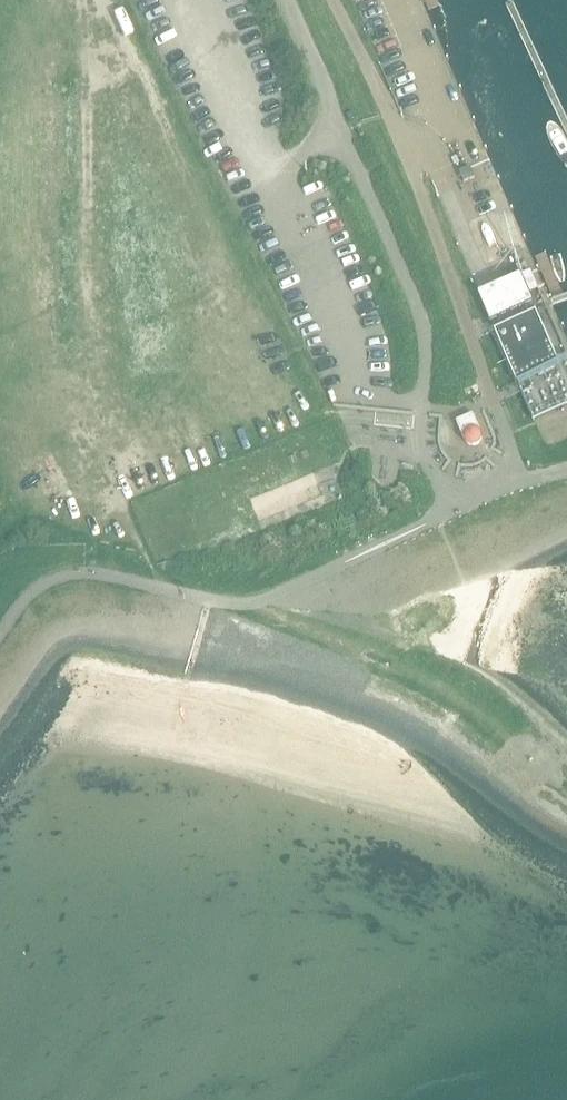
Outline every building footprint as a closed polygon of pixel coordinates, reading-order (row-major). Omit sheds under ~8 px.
[(478,294),(487,316),(489,319),(490,321),(531,303),(519,277),(478,294)] [(516,385),(559,366),(536,314),(493,333),(516,385)] [(530,417),(566,401),(566,362),(559,366),(516,385),(530,417)] [(474,411),(456,420),(463,440),(467,443),(471,445),(477,444),(481,441),(483,438),(483,434),(483,431),(474,411)]
